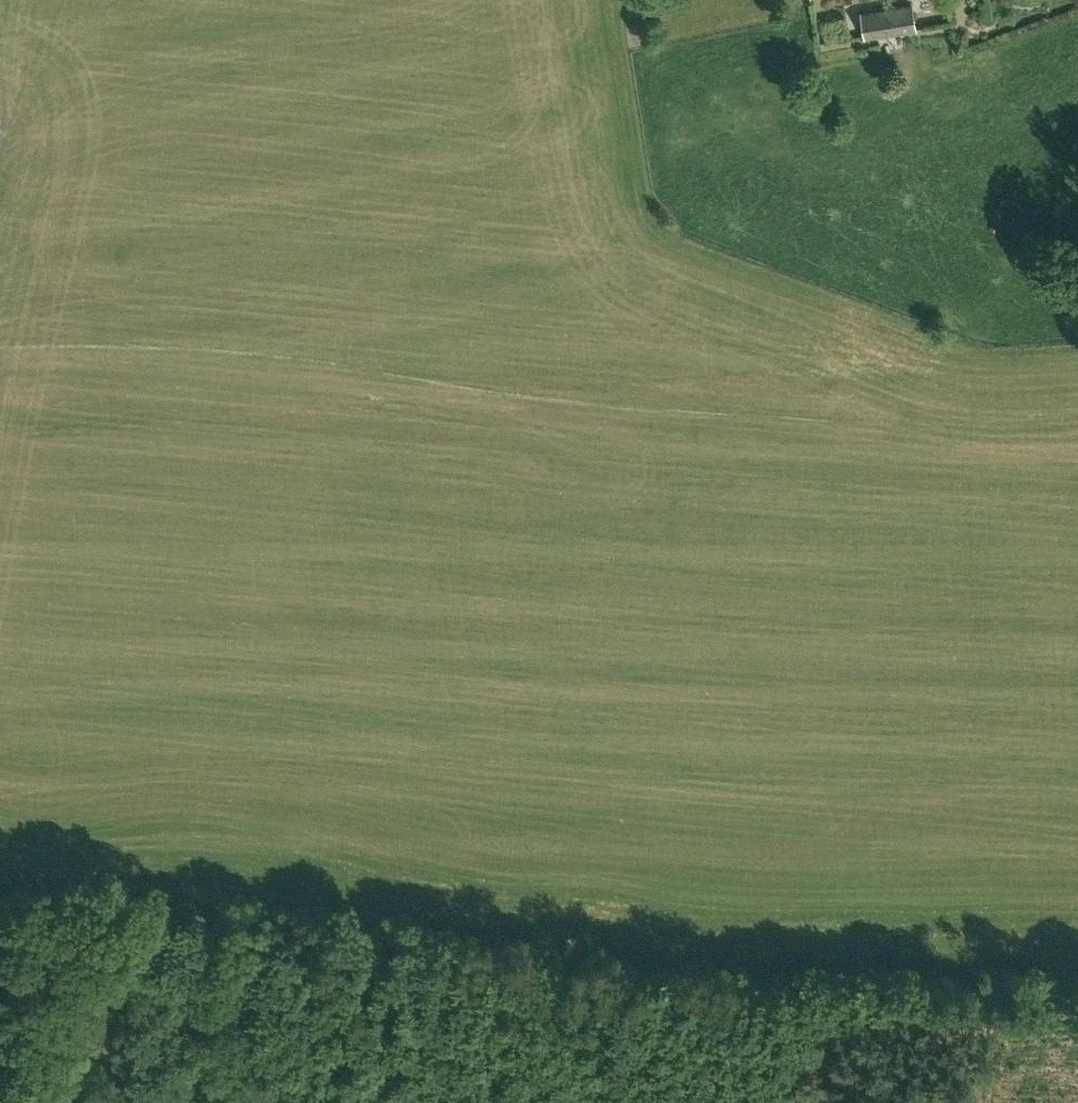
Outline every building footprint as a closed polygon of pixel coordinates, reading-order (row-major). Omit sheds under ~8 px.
[(912,4),(861,13),(866,36),(916,27),(912,4)]
